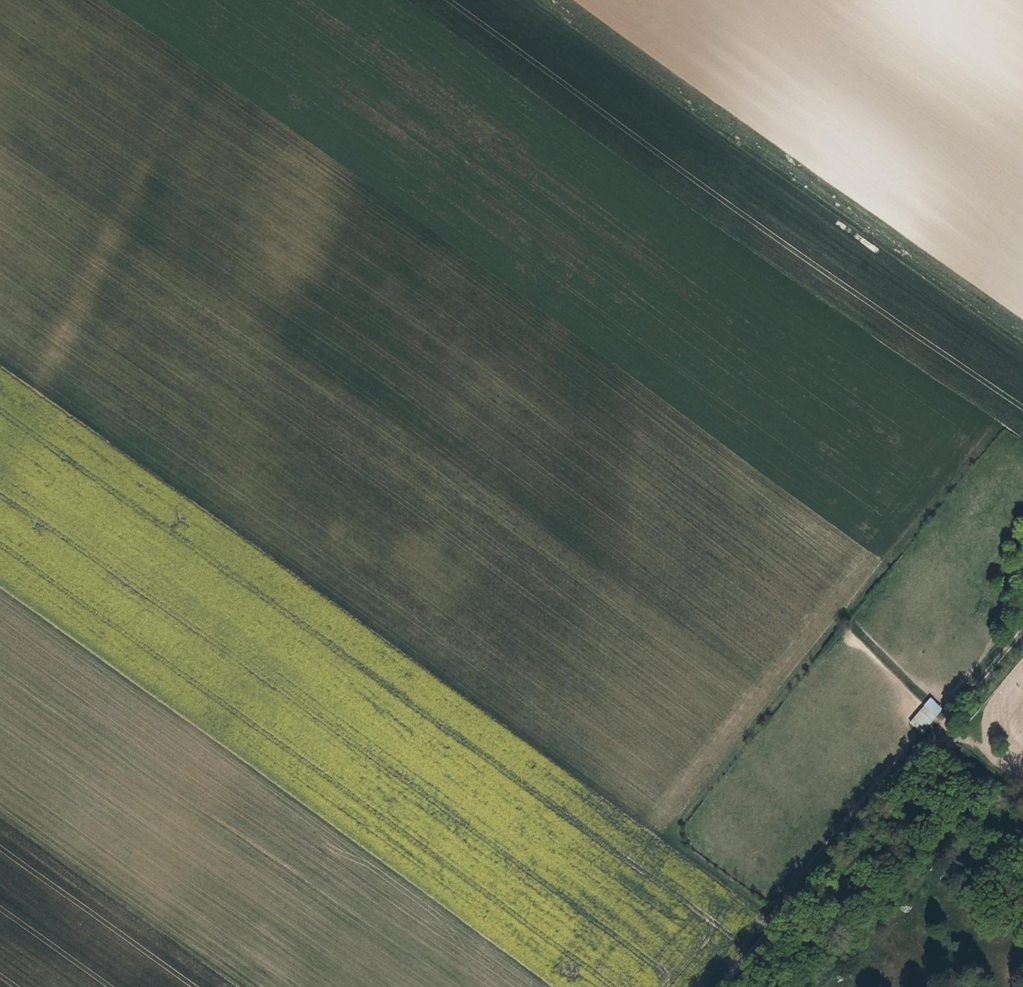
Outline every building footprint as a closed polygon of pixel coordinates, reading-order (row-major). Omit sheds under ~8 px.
[(909,723),(922,733),(943,708),(930,697),(909,723)]
